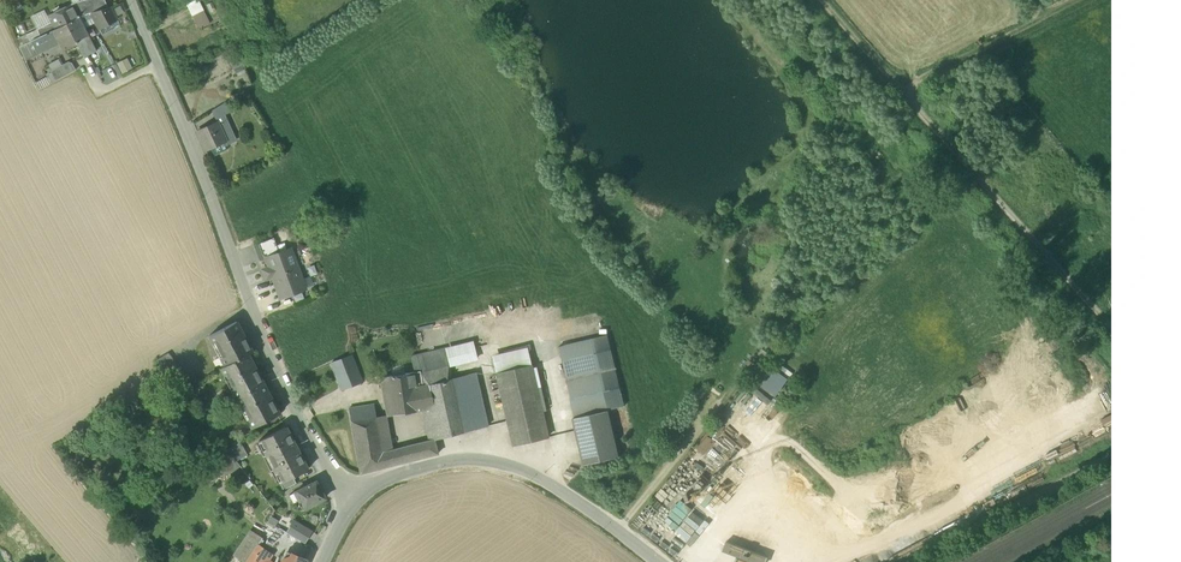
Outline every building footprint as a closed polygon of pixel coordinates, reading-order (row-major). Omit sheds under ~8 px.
[(81,16),(90,13),(86,0),(84,0),(72,4),(71,5),(77,18),(79,17),(81,16)] [(90,13),(108,8),(105,0),(86,0),(90,13)] [(199,0),(196,0),(186,5),(198,29),(210,24),(199,0)] [(66,23),(77,18),(71,5),(59,10),(61,13),(56,15),(55,13),(48,16),(51,22),(54,29),(66,23)] [(112,10),(116,17),(124,12),(121,6),(112,10)] [(108,8),(90,13),(81,16),(85,22),(93,17),(96,22),(99,29),(110,23),(117,20),(117,19),(116,17),(112,10),(111,7),(108,8)] [(51,22),(48,16),(45,9),(31,17),(37,29),(51,22)] [(79,17),(84,28),(96,22),(93,17),(85,22),(81,16),(79,17)] [(66,23),(76,42),(88,36),(84,28),(79,17),(77,18),(66,23)] [(110,23),(114,29),(120,26),(117,20),(110,23)] [(54,29),(51,22),(37,29),(41,36),(54,30),(54,29)] [(54,29),(54,30),(58,37),(57,37),(60,43),(64,51),(77,44),(76,42),(66,23),(54,29)] [(110,23),(99,29),(103,35),(114,29),(110,23)] [(41,36),(37,29),(27,34),(30,41),(31,41),(41,36)] [(41,36),(31,41),(38,53),(55,45),(53,40),(57,37),(58,37),(54,30),(41,36)] [(17,39),(21,46),(30,41),(27,34),(17,39)] [(89,36),(88,36),(76,42),(77,44),(84,57),(96,51),(89,36)] [(25,60),(38,53),(31,41),(30,41),(19,47),(25,60)] [(231,63),(240,59),(237,52),(228,56),(231,63)] [(133,69),(127,58),(117,64),(122,74),(133,69)] [(48,65),(51,71),(62,66),(59,59),(48,65)] [(245,70),(240,59),(231,63),(236,74),(245,70)] [(56,81),(75,71),(71,64),(69,62),(62,66),(51,71),(52,74),(56,81)] [(56,81),(52,74),(48,76),(51,83),(56,81)] [(51,83),(48,76),(35,83),(38,90),(51,83)] [(212,111),(216,119),(231,112),(226,102),(212,111)] [(227,119),(217,123),(220,130),(225,141),(235,137),(227,119)] [(197,132),(200,139),(220,130),(217,123),(197,132)] [(225,141),(220,130),(200,139),(203,145),(205,150),(211,148),(223,142),(225,141)] [(223,142),(211,148),(214,155),(226,149),(223,142)] [(253,245),(260,261),(266,258),(280,253),(274,237),(253,245)] [(274,280),(281,298),(306,289),(305,288),(302,279),(291,249),(280,253),(266,258),(268,264),(270,264),(271,267),(263,270),(267,279),(275,276),(276,279),(274,280)] [(302,279),(305,288),(314,285),(311,276),(302,279)] [(221,357),(225,366),(248,354),(252,352),(236,322),(210,336),(214,343),(215,342),(222,356),(221,357)] [(558,347),(575,418),(608,410),(625,406),(609,336),(558,347)] [(214,343),(221,357),(222,356),(215,342),(214,343)] [(447,349),(451,365),(476,359),(472,343),(447,349)] [(414,372),(426,370),(449,365),(445,348),(410,356),(414,372)] [(494,359),(497,374),(530,366),(527,352),(494,359)] [(232,389),(237,398),(263,384),(248,354),(225,366),(221,368),(225,375),(227,374),(234,388),(232,389)] [(331,363),(342,389),(361,382),(351,356),(331,363)] [(753,382),(774,396),(787,377),(765,363),(753,382)] [(391,367),(392,376),(392,378),(405,376),(405,374),(404,365),(391,367)] [(426,370),(429,384),(452,379),(449,365),(426,370)] [(531,366),(530,366),(497,374),(496,374),(513,445),(548,437),(531,366)] [(414,372),(413,372),(416,387),(429,384),(426,370),(414,372)] [(408,389),(416,387),(413,372),(405,374),(405,376),(392,378),(392,376),(380,378),(387,415),(411,411),(408,389)] [(475,373),(452,379),(466,432),(489,426),(475,373)] [(225,375),(232,389),(234,388),(227,374),(225,375)] [(440,438),(466,432),(452,379),(429,384),(416,387),(408,389),(411,411),(424,409),(433,408),(440,438)] [(279,414),(263,384),(237,398),(241,405),(242,404),(249,418),(248,419),(253,428),(279,414)] [(753,384),(748,388),(755,396),(742,409),(750,417),(768,400),(753,384)] [(749,391),(739,405),(743,408),(753,395),(749,391)] [(241,405),(248,419),(249,418),(242,404),(241,405)] [(349,409),(351,421),(376,417),(374,405),(349,409)] [(424,409),(429,441),(434,440),(440,438),(433,408),(424,409)] [(204,419),(214,430),(225,422),(215,410),(204,419)] [(619,457),(608,410),(575,418),(573,418),(584,465),(619,457)] [(376,417),(382,453),(393,450),(387,415),(376,417)] [(360,474),(385,468),(382,453),(376,417),(351,421),(360,474)] [(212,431),(221,443),(234,433),(225,422),(214,430),(212,431)] [(281,483),(293,477),(308,469),(285,427),(259,441),(281,483)] [(717,435),(736,455),(742,449),(723,430),(717,435)] [(221,443),(226,449),(227,449),(241,442),(234,433),(221,443)] [(429,441),(413,445),(416,460),(438,454),(434,440),(429,441)] [(236,461),(246,453),(241,442),(227,449),(236,461)] [(413,445),(400,448),(403,463),(416,460),(413,445)] [(400,448),(393,450),(382,453),(385,468),(403,463),(400,448)] [(227,449),(226,449),(189,469),(200,479),(236,461),(227,449)] [(280,483),(284,490),(296,483),(293,477),(281,483),(280,483)] [(295,492),(299,501),(301,500),(306,508),(325,498),(316,481),(295,492)] [(294,504),(299,501),(295,492),(289,495),(294,504)] [(684,541),(701,520),(679,503),(671,513),(683,522),(674,534),(684,541)] [(272,516),(268,522),(276,526),(280,520),(272,516)] [(312,531),(294,520),(286,532),(305,543),(312,531)] [(227,550),(235,556),(248,537),(240,531),(227,550)] [(235,556),(244,561),(247,561),(258,546),(263,538),(252,531),(248,537),(235,556)] [(766,557),(725,541),(721,550),(752,561),(764,561),(766,557)] [(266,561),(267,561),(271,556),(262,551),(262,548),(258,546),(247,561),(266,561)] [(306,560),(291,554),(290,556),(283,559),(282,561),(305,561),(306,560)]
